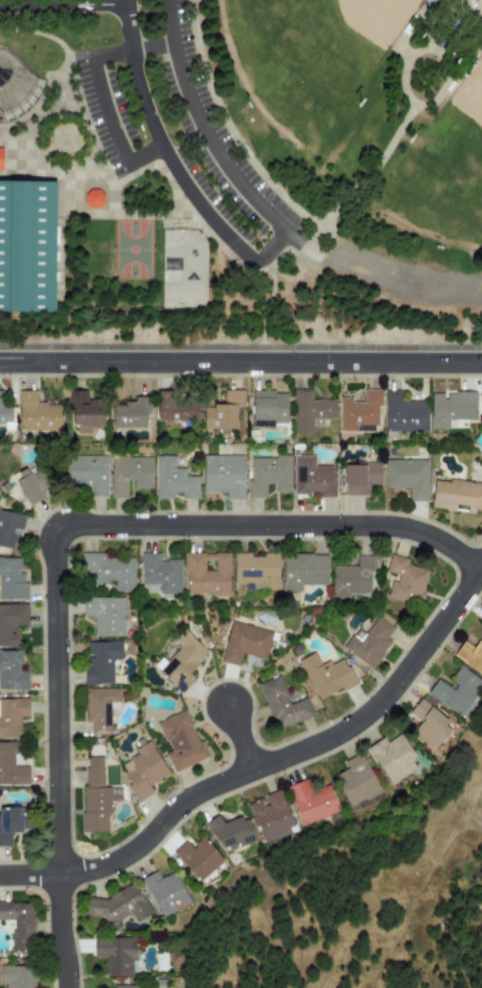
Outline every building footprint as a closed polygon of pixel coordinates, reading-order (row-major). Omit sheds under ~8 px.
[(53,312),(55,181),(0,180),(0,311),(53,312)] [(292,433),(311,433),(312,419),(334,419),(335,399),(311,399),(311,389),(292,389),(292,433)] [(355,425),(377,425),(377,406),(380,406),(380,389),(363,389),(363,402),(350,402),(350,397),(339,397),(339,432),(355,432),(355,425)] [(0,390),(0,423),(14,423),(14,406),(3,406),(3,390),(0,390)] [(18,430),(60,431),(61,404),(35,403),(36,391),(18,390),(18,430)] [(85,390),(69,390),(69,423),(76,423),(76,433),(90,433),(90,426),(103,426),(102,399),(86,399),(85,390)] [(202,429),(235,429),(235,407),(243,407),(243,390),(223,390),(223,404),(213,404),(213,407),(202,407),(202,429)] [(384,432),(427,431),(426,400),(401,401),(401,390),(384,390),(384,432)] [(156,421),(199,420),(199,401),(174,402),(173,391),(155,391),(156,421)] [(286,422),(286,391),(251,391),(251,427),(272,427),(272,422),(286,422)] [(448,420),(475,420),(475,392),(444,392),(444,394),(430,394),(430,428),(448,428),(448,420)] [(149,396),(134,397),(134,401),(123,402),(123,403),(112,404),(111,420),(112,427),(145,427),(145,420),(148,420),(148,419),(150,419),(150,413),(149,396)] [(202,492),(225,492),(224,498),(242,499),(243,455),(202,454),(202,492)] [(106,456),(65,455),(64,484),(89,485),(89,496),(106,497),(106,456)] [(155,498),(172,499),(172,492),(181,492),(181,498),(197,498),(198,476),(185,476),(185,468),(174,468),(174,456),(155,455),(155,498)] [(292,494),(334,495),(334,465),(314,465),(314,455),(293,455),(292,494)] [(275,492),(289,492),(290,456),(248,456),(248,497),(265,497),(265,484),(275,484),(275,492)] [(109,497),(126,497),(126,480),(132,480),(132,488),(151,488),(152,458),(111,457),(109,497)] [(408,501),(427,500),(426,459),(384,460),(384,488),(407,487),(408,501)] [(368,495),(369,484),(380,485),(380,463),(343,463),(343,495),(368,495)] [(28,505),(44,497),(31,471),(28,473),(25,468),(12,475),(28,505)] [(454,510),(455,504),(466,505),(465,513),(474,514),(474,509),(481,510),(481,484),(433,478),(430,508),(454,510)] [(0,511),(0,546),(11,548),(14,530),(21,531),(24,514),(0,511)] [(133,558),(102,558),(102,553),(80,552),(80,583),(113,583),(113,591),(133,591),(133,558)] [(140,552),(140,584),(159,584),(159,594),(180,594),(180,559),(159,560),(159,552),(140,552)] [(184,553),(185,595),(229,595),(228,552),(184,553)] [(277,552),(262,553),(262,557),(251,557),(251,552),(233,552),(233,584),(245,583),(245,589),(278,589),(277,552)] [(326,585),(327,555),(282,554),(281,591),(301,591),(301,584),(326,585)] [(428,570),(406,564),(407,558),(390,554),(385,571),(394,574),(388,596),(419,604),(428,570)] [(370,556),(356,556),(356,566),(331,567),(331,596),(370,595),(370,556)] [(26,571),(22,571),(22,557),(0,557),(0,597),(25,597),(26,571)] [(123,597),(83,597),(82,616),(93,617),(92,636),(123,636),(123,597)] [(18,645),(18,627),(27,627),(26,603),(0,604),(0,646),(18,645)] [(364,633),(356,627),(342,648),(371,669),(391,641),(386,638),(393,627),(377,616),(364,633)] [(238,666),(241,653),(264,659),(272,631),(230,620),(220,661),(238,666)] [(180,645),(165,661),(160,657),(152,666),(181,693),(194,679),(187,672),(207,651),(182,628),(173,638),(180,645)] [(481,675),(481,635),(474,648),(462,641),(452,656),(481,675)] [(112,683),(111,660),(121,660),(121,641),(86,642),(86,655),(84,655),(84,684),(112,683)] [(0,650),(0,688),(27,689),(27,671),(20,671),(20,650),(0,650)] [(298,660),(318,700),(356,681),(342,655),(321,666),(314,651),(298,660)] [(425,695),(462,716),(481,683),(481,680),(458,666),(449,680),(456,684),(453,689),(435,679),(425,695)] [(306,698),(289,703),(279,675),(257,683),(274,730),(313,716),(306,698)] [(109,734),(109,708),(119,708),(119,688),(84,688),(85,721),(90,721),(90,734),(109,734)] [(0,699),(0,738),(18,737),(18,717),(28,716),(27,698),(0,699)] [(432,750),(452,727),(420,698),(408,712),(419,722),(411,731),(432,750)] [(208,758),(202,741),(197,742),(185,710),(156,721),(168,752),(164,753),(172,772),(208,758)] [(365,748),(389,785),(419,765),(398,734),(386,742),(382,737),(365,748)] [(138,801),(152,792),(148,785),(168,773),(149,740),(133,749),(136,755),(117,766),(138,801)] [(28,784),(28,766),(12,766),(12,742),(0,742),(0,784),(28,784)] [(347,768),(332,775),(348,807),(380,791),(360,752),(343,761),(347,768)] [(84,832),(107,832),(106,814),(110,813),(110,787),(102,787),(102,757),(82,757),(84,832)] [(329,784),(310,791),(306,779),(286,786),(301,825),(339,811),(329,784)] [(262,842),(294,830),(279,789),(264,795),(265,797),(248,803),(262,842)] [(10,846),(10,832),(24,832),(24,807),(0,806),(0,846),(10,846)] [(219,854),(255,839),(245,815),(221,824),(218,816),(206,821),(219,854)] [(184,841),(172,852),(200,884),(224,863),(201,837),(190,847),(184,841)] [(190,902),(173,871),(160,878),(156,871),(140,879),(161,917),(190,902)] [(85,897),(83,916),(102,918),(109,930),(115,927),(115,921),(130,914),(134,922),(150,914),(134,882),(101,899),(85,897)] [(11,920),(11,950),(32,950),(33,902),(0,902),(0,920),(11,920)] [(103,958),(104,975),(131,975),(130,960),(136,960),(135,937),(92,938),(93,958),(103,958)] [(8,987),(34,987),(34,965),(0,966),(0,983),(8,983),(8,987)]
